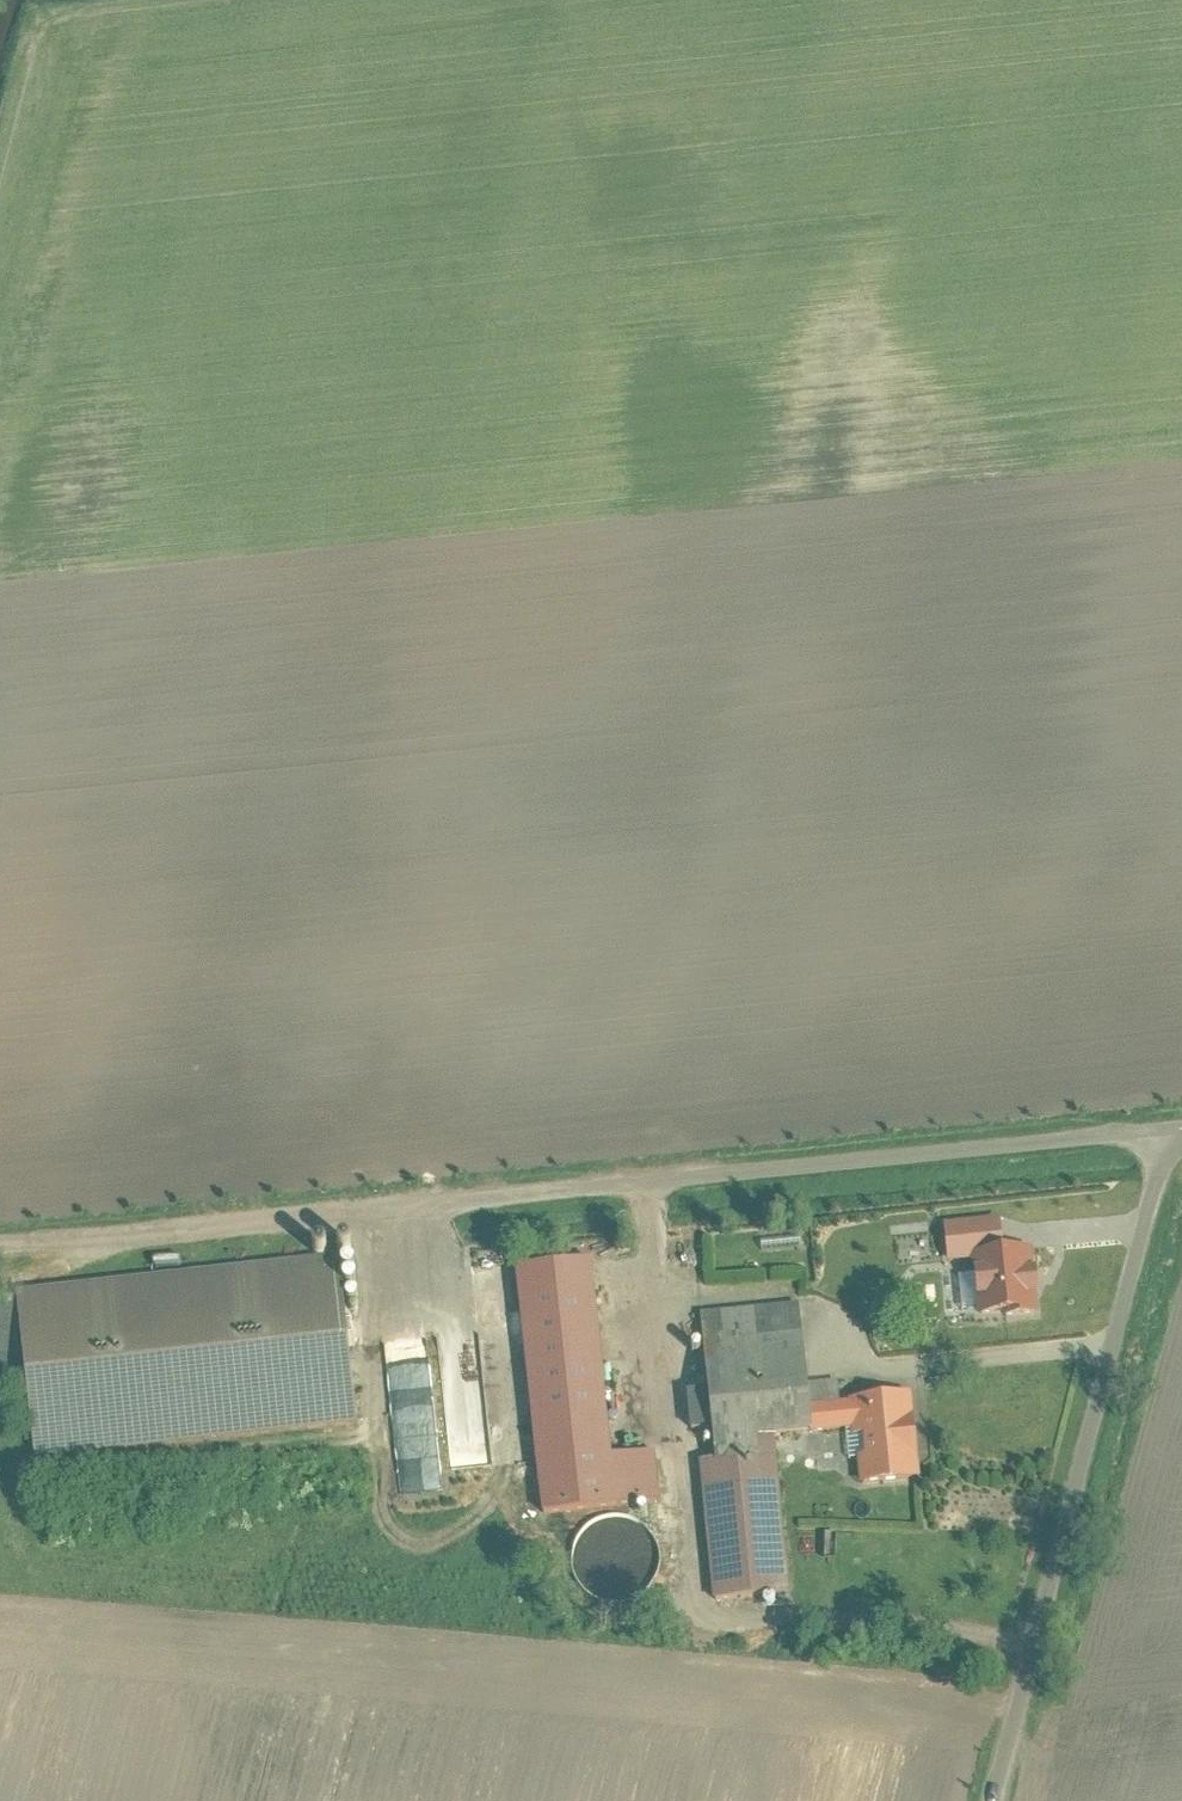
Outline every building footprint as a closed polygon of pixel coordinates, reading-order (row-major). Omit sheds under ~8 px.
[(1040,1315),(1033,1246),(1003,1249),(1000,1219),(946,1225),(949,1261),(973,1259),(979,1315),(1001,1312),(1002,1319),(1040,1315)] [(337,1256),(16,1291),(35,1459),(356,1423),(337,1256)] [(591,1259),(514,1267),(539,1513),(659,1501),(654,1452),(611,1457),(591,1259)] [(798,1300),(701,1310),(716,1461),(700,1463),(714,1598),(786,1590),(771,1444),(849,1436),(854,1483),(920,1476),(911,1392),(809,1403),(798,1300)] [(400,1495),(443,1492),(434,1369),(391,1372),(400,1495)] [(655,1569),(657,1559),(655,1550),(652,1541),(646,1533),(639,1526),(630,1522),(621,1519),(611,1519),(601,1522),(593,1526),(586,1533),(580,1541),(577,1550),(575,1560),(577,1569),(580,1578),(586,1586),(593,1593),(602,1597),(611,1600),(621,1600),(630,1597),(639,1593),(646,1586),(652,1578),(655,1569)]
